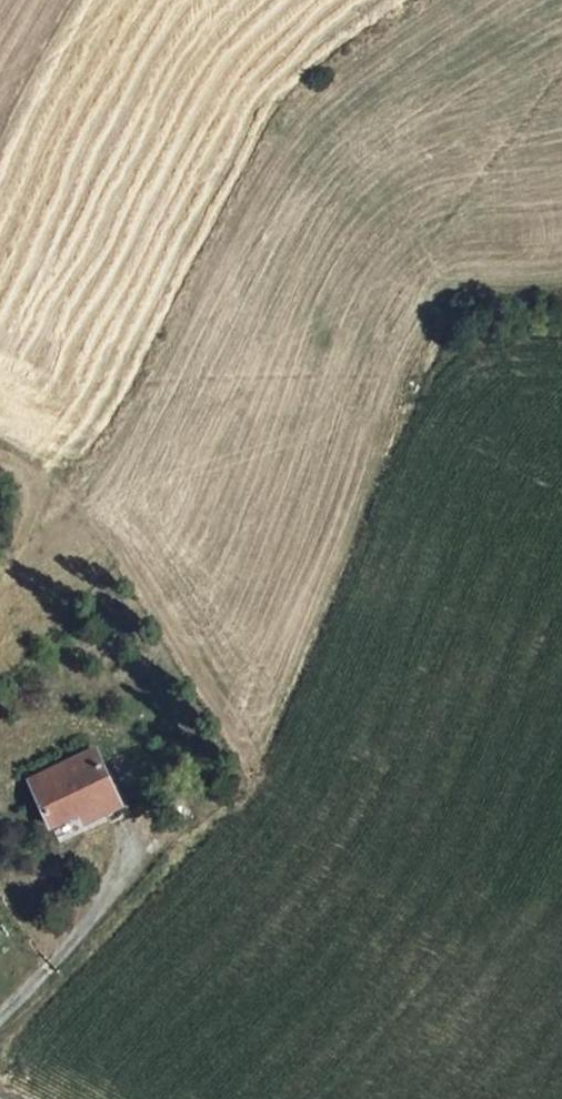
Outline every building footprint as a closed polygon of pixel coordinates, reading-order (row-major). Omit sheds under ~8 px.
[(90,810),(96,825),(127,814),(101,751),(26,781),(47,826),(90,810)]
